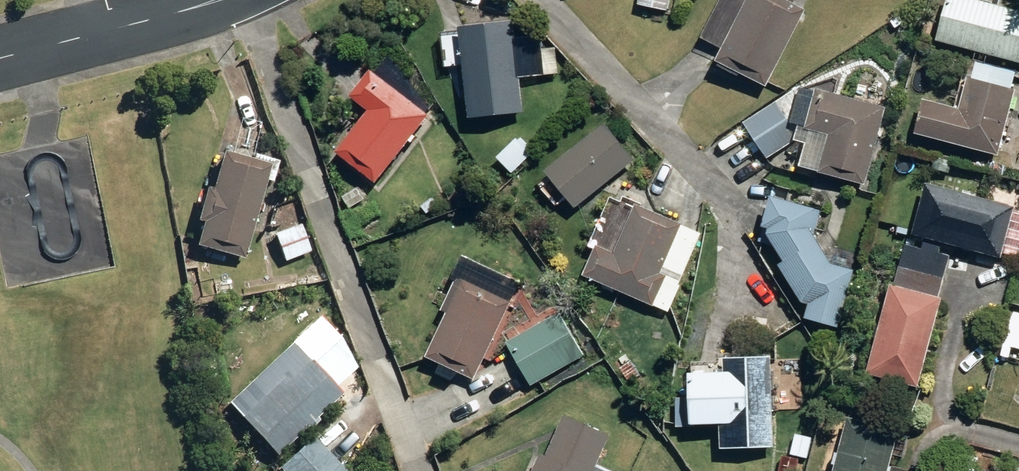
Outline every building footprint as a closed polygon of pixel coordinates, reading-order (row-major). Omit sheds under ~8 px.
[(666,11),(669,0),(638,0),(637,4),(666,11)] [(764,87),(804,9),(785,0),(745,0),(714,61),(764,87)] [(1018,63),(1018,13),(973,0),(944,0),(933,40),(1018,63)] [(458,29),(467,119),(520,114),(511,24),(458,29)] [(914,134),(996,155),(1013,90),(1001,87),(1007,67),(968,57),(962,79),(967,80),(959,112),(922,102),(914,134)] [(334,152),(373,184),(427,115),(369,69),(347,96),(366,111),(334,152)] [(817,174),(863,185),(875,138),(882,139),(884,129),(878,127),(883,108),(814,89),(813,92),(799,88),(790,125),(827,135),(817,174)] [(742,123),(765,159),(796,139),(772,103),(742,123)] [(602,123),(542,170),(570,207),(631,160),(602,123)] [(496,158),(511,173),(530,153),(515,139),(496,158)] [(192,245),(241,258),(261,180),(268,181),(274,160),(252,154),(250,160),(216,151),(207,188),(201,186),(192,221),(198,222),(192,245)] [(992,172),(1002,175),(1005,165),(994,163),(992,172)] [(905,243),(900,265),(944,276),(949,254),(938,252),(940,242),(1000,258),(1013,207),(924,184),(911,235),(923,238),(921,247),(905,243)] [(581,277),(667,312),(699,232),(634,205),(633,207),(609,197),(588,248),(592,249),(581,277)] [(803,318),(837,328),(853,271),(830,265),(813,234),(819,211),(769,197),(756,241),(772,246),(783,263),(779,265),(800,302),(807,305),(803,318)] [(420,207),(426,213),(436,205),(430,199),(420,207)] [(276,204),(278,212),(288,210),(286,202),(276,204)] [(272,233),(282,262),(308,252),(297,224),(272,233)] [(944,276),(900,265),(895,286),(889,285),(866,374),(916,386),(944,276)] [(424,358),(473,380),(509,302),(455,277),(439,312),(444,314),(424,358)] [(504,344),(529,386),(583,355),(559,313),(504,344)] [(236,417),(271,456),(303,426),(306,429),(317,419),(314,417),(338,393),(310,363),(316,358),(299,339),(261,374),(271,384),(236,417)] [(718,424),(718,450),(772,448),(771,404),(776,404),(775,395),(771,395),(769,356),(721,359),(721,373),(688,374),(688,398),(675,398),(675,426),(718,424)] [(595,465),(608,437),(563,416),(544,457),(539,455),(532,470),(608,470),(595,465)] [(897,432),(847,419),(843,432),(836,431),(832,443),(840,445),(833,470),(887,470),(897,432)] [(789,455),(807,458),(811,438),(794,434),(789,455)] [(278,467),(282,470),(343,470),(310,436),(278,467)] [(798,459),(781,455),(777,470),(795,470),(798,459)]
